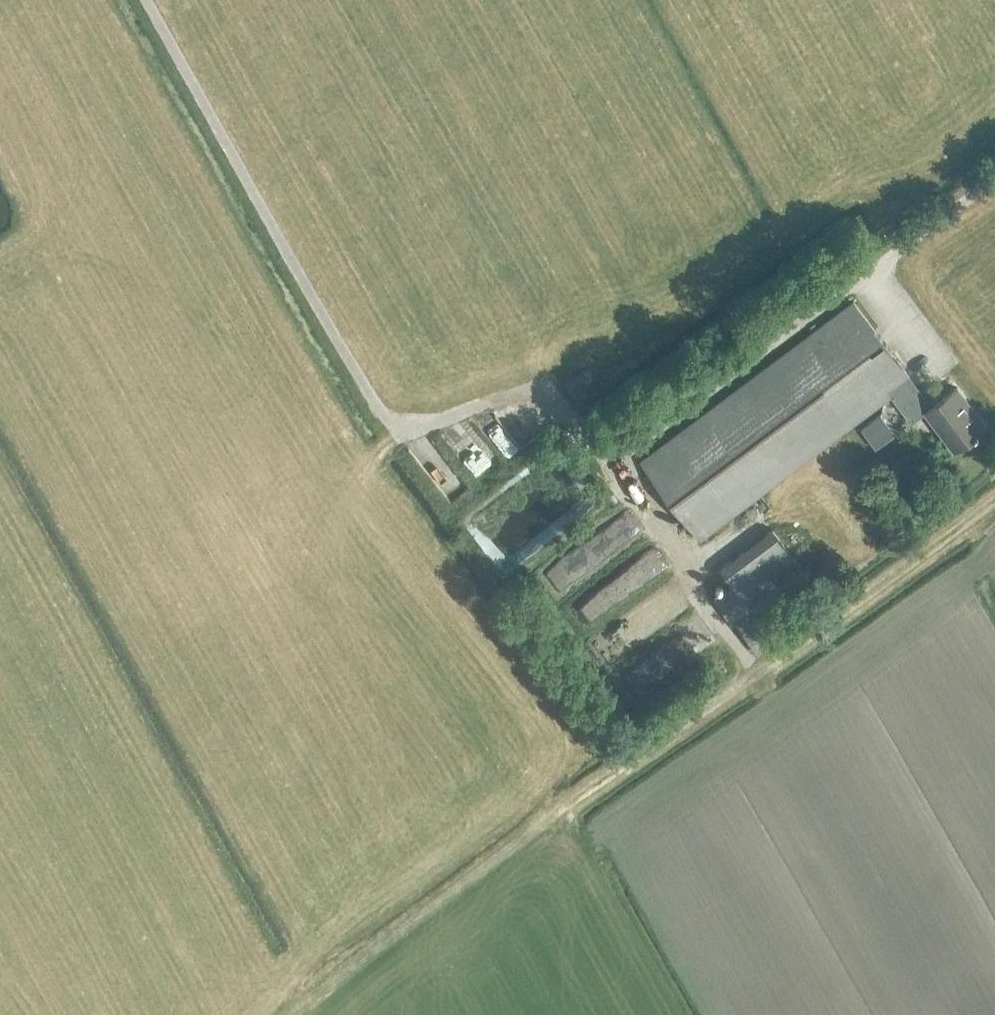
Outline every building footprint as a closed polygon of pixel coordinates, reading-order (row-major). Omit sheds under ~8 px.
[(913,381),(853,301),(641,461),(700,540),(892,396),(913,381)] [(932,406),(913,381),(892,396),(911,422),(925,412),(955,451),(985,428),(966,403),(967,401),(956,387),(932,406)] [(721,568),(733,583),(713,598),(731,623),(734,621),(749,641),(777,621),(761,599),(801,568),(772,529),(721,568)] [(777,621),(749,641),(759,654),(786,633),(777,621)]
